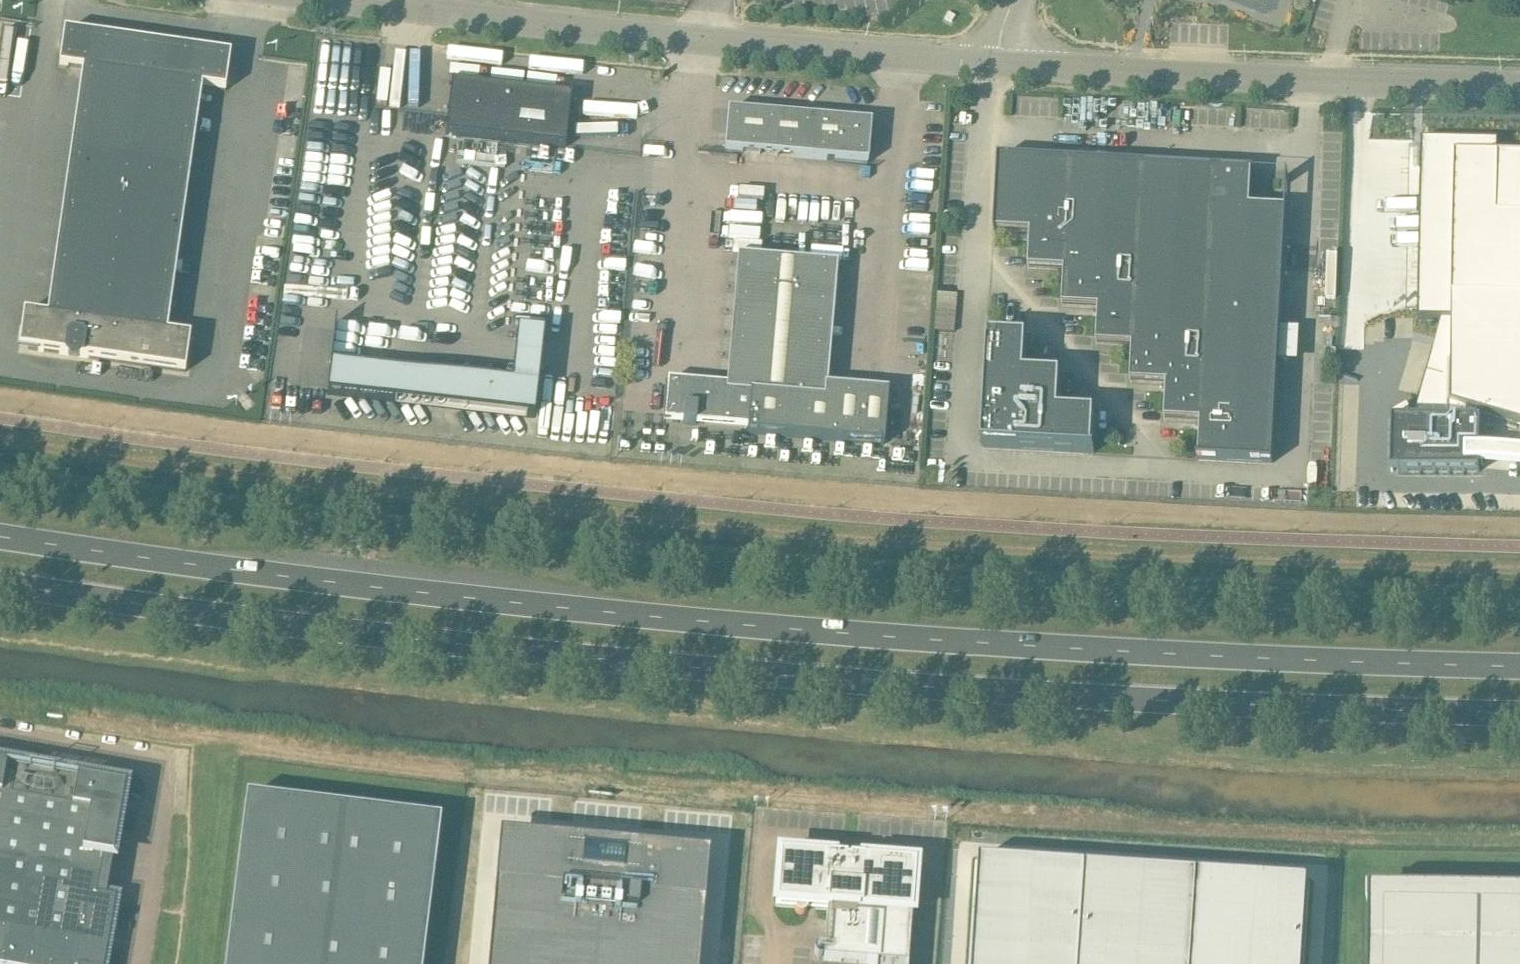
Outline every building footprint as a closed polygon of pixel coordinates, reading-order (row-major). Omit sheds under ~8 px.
[(89,71),(70,207),(55,317),(25,313),(20,349),(186,372),(191,337),(161,333),(177,222),(196,87),(226,91),(231,56),(65,32),(60,67),(89,71)] [(566,149),(572,96),(452,83),(446,135),(566,149)] [(725,152),(868,164),(868,161),(866,160),(869,125),(729,114),(729,112),(728,111),(725,152)] [(1391,473),(1437,474),(1480,474),(1481,442),(1481,412),(1519,424),(1519,156),(1499,155),(1498,143),(1422,142),(1421,217),(1433,217),(1431,310),(1419,310),(1419,322),(1442,322),(1430,362),(1414,419),(1403,419),(1392,419),(1391,473)] [(1165,422),(1201,424),(1199,459),(1273,462),(1295,175),(1293,175),(1291,211),(1250,209),(1252,174),(1254,174),(1254,173),(999,159),(995,234),(996,235),(996,233),(1031,234),(1029,270),(1065,272),(1063,308),(1099,310),(1097,346),(1133,348),(1131,384),(1167,386),(1165,422)] [(668,386),(665,423),(683,424),(684,424),(686,425),(688,425),(689,425),(691,425),(693,425),(695,425),(696,425),(697,420),(748,425),(747,434),(884,446),(888,393),(827,388),(837,266),(738,257),(726,391),(699,388),(668,386)] [(936,309),(934,331),(954,333),(956,310),(957,296),(937,294),(936,309)] [(991,339),(991,337),(989,337),(983,448),(1093,454),(1095,416),(1059,414),(1061,379),(1025,377),(1027,341),(991,339)] [(513,379),(512,383),(331,362),(327,395),(535,419),(539,382),(513,379)] [(0,768),(0,963),(104,963),(115,902),(96,899),(103,860),(113,861),(125,790),(0,768)] [(247,798),(226,963),(424,963),(441,822),(247,798)] [(697,948),(701,908),(705,909),(705,903),(701,903),(705,863),(629,856),(630,848),(625,847),(624,855),(585,852),(585,844),(580,843),(579,851),(504,844),(500,885),(496,884),(496,890),(499,890),(493,963),(696,963),(697,948)] [(916,867),(780,856),(776,907),(795,908),(795,910),(795,911),(797,913),(799,914),(800,915),(803,915),(804,914),(805,914),(806,913),(807,912),(808,911),(808,909),(827,911),(823,961),(863,963),(908,963),(911,917),(912,917),(916,867)] [(969,963),(1305,963),(1310,884),(976,862),(969,963)] [(1371,894),(1370,963),(1519,963),(1519,896),(1371,894)]
